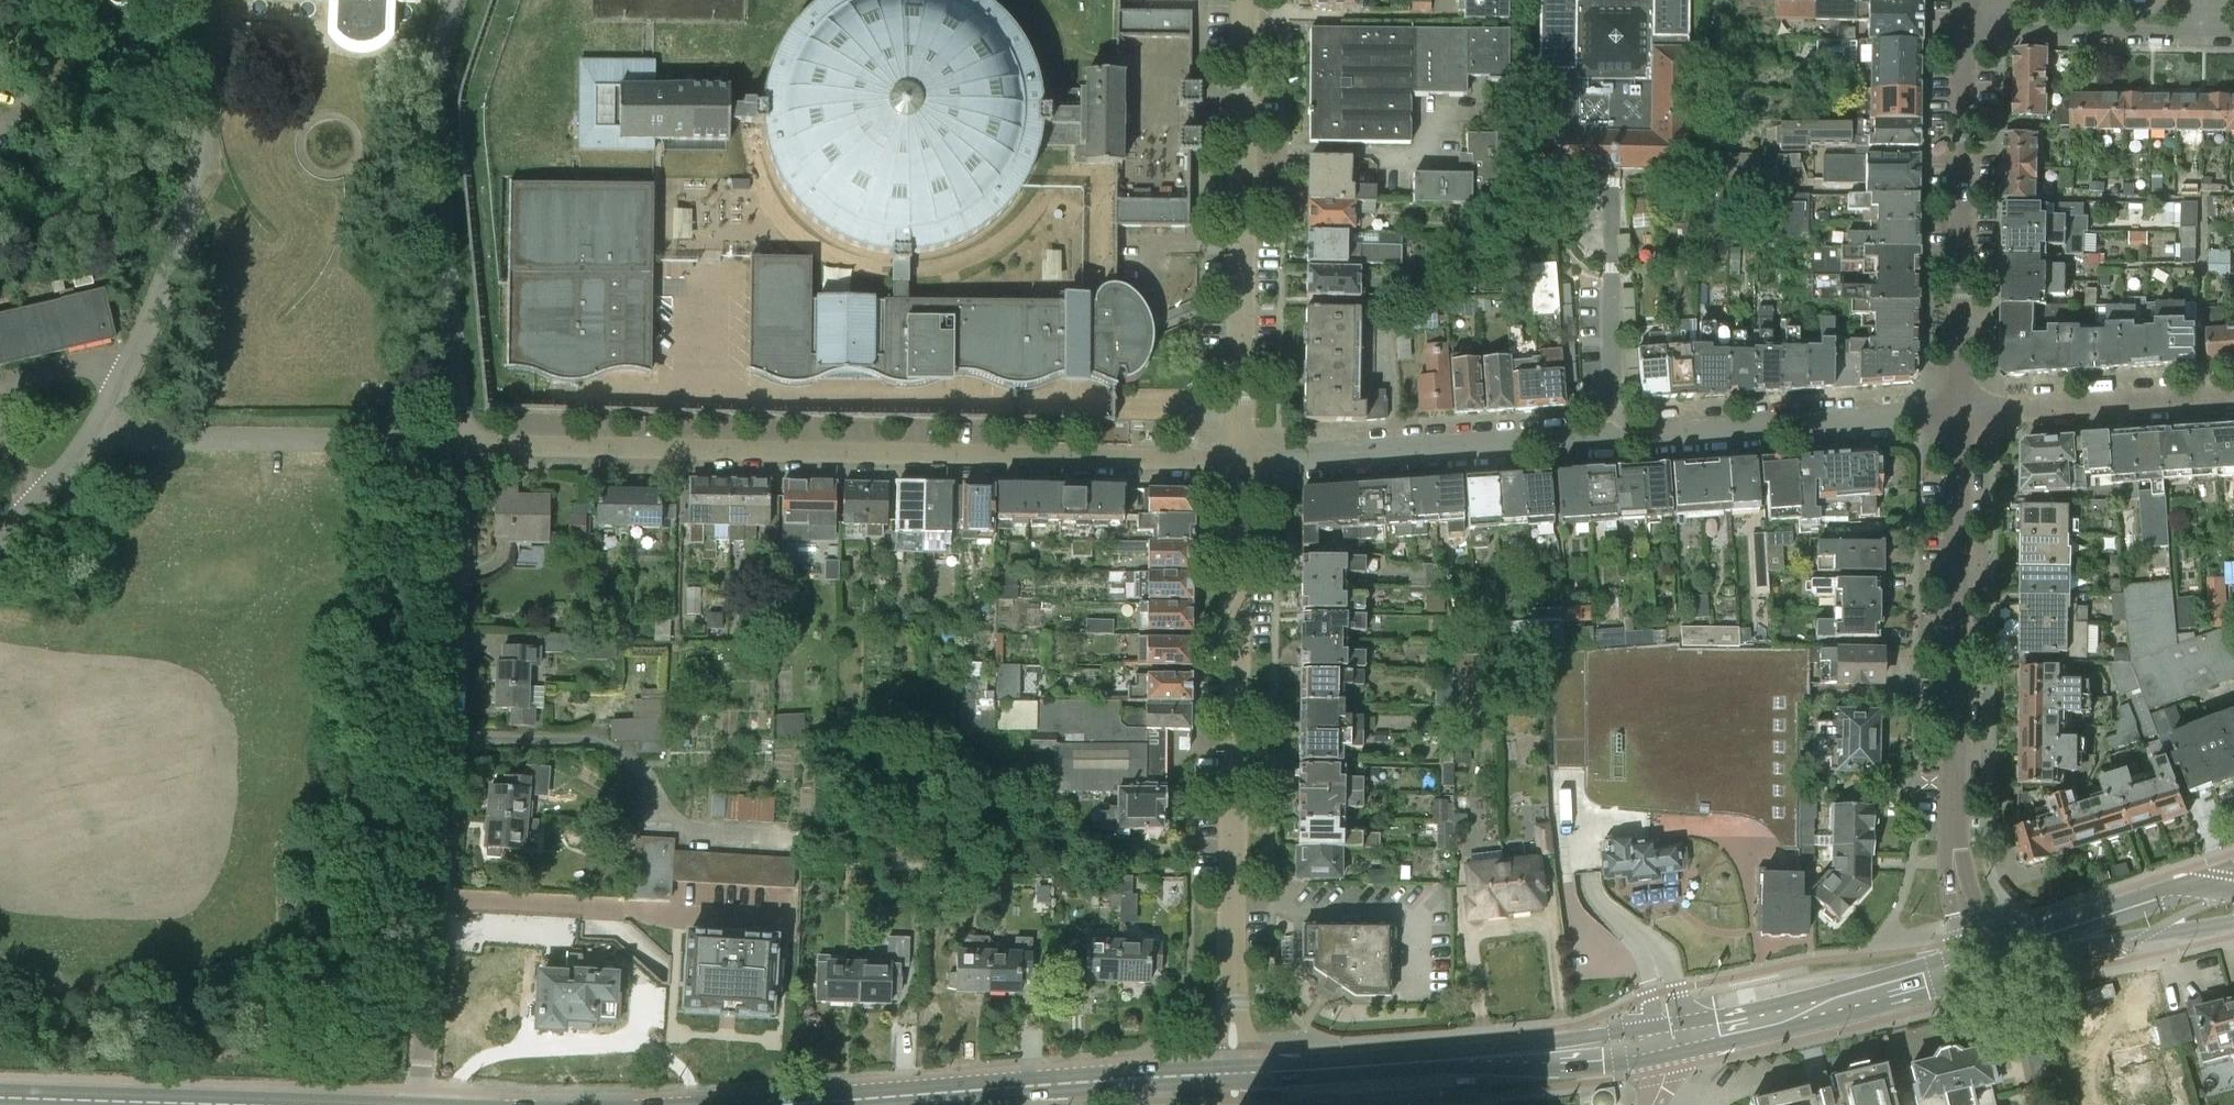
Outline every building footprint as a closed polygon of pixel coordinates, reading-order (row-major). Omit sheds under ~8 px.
[(108,3),(109,4),(110,6),(111,8),(113,9),(114,10),(116,11),(118,11),(120,11),(122,11),(124,11),(126,10),(128,8),(129,7),(130,5),(131,4),(131,0),(108,0),(108,3)] [(337,1),(335,32),(339,37),(343,41),(347,44),(354,46),(357,47),(361,48),(365,48),(369,47),(373,46),(376,44),(380,43),(384,39),(388,34),(389,3),(421,4),(421,0),(307,0),(337,1)] [(818,5),(809,13),(801,21),(793,30),(786,40),(780,50),(775,61),(770,72),(767,83),(765,95),(763,106),(756,106),(756,102),(745,102),(745,107),(730,107),(730,86),(729,86),(729,87),(727,87),(655,86),(656,61),(653,61),(648,61),(641,61),(580,60),(579,151),(654,151),(665,152),(665,142),(728,143),(730,143),(730,122),(755,123),(755,125),(763,125),(764,137),(767,150),(770,162),(775,173),(780,185),(787,195),(794,206),(803,215),(812,224),(822,231),(833,238),(844,244),(855,249),(867,252),(880,255),(892,256),(891,284),(892,284),(892,302),(883,302),(883,303),(875,303),(875,299),(816,298),(816,300),(811,301),(811,259),(750,258),(749,317),(748,373),(751,374),(755,375),(768,380),(776,384),(781,385),(788,386),(794,387),(800,387),(805,386),(813,384),(823,380),(880,381),(883,383),(889,385),(896,387),(903,387),(910,387),(916,387),(922,386),(924,384),(953,384),(953,375),(958,375),(966,375),(975,376),(982,378),(996,385),(1004,387),(1010,388),(1020,389),(1030,388),(1034,387),(1042,385),(1051,381),(1055,380),(1061,378),(1062,378),(1062,386),(1088,386),(1088,378),(1113,388),(1118,371),(1123,372),(1125,381),(1124,381),(1125,383),(1132,381),(1135,379),(1139,376),(1143,371),(1146,365),(1149,361),(1150,355),(1152,346),(1153,341),(1153,334),(1151,324),(1149,318),(1146,312),(1143,305),(1139,300),(1133,295),(1129,291),(1125,289),(1121,287),(1115,286),(1113,286),(1108,286),(1103,288),(1099,292),(1097,294),(1095,296),(1094,300),(1094,304),(1089,303),(1089,296),(1082,296),(1063,296),(1063,304),(908,302),(908,285),(910,285),(911,257),(923,256),(935,254),(946,250),(958,246),(969,241),(979,235),(989,228),(999,220),(1007,211),(1015,202),(1022,192),(1024,188),(1028,181),(1033,170),(1037,159),(1039,147),(1075,147),(1074,165),(1085,165),(1105,165),(1115,165),(1124,166),(1124,164),(1124,125),(1125,75),(1125,74),(1115,74),(1106,74),(1084,73),(1084,75),(1085,75),(1085,91),(1080,91),(1040,90),(1037,79),(1033,67),(1029,56),(1023,45),(1016,35),(1009,26),(1000,17),(991,9),(982,2),(979,0),(826,0),(818,5)] [(1312,9),(1362,10),(1362,0),(1312,0),(1312,9)] [(1412,11),(1431,11),(1431,0),(1412,0),(1412,11)] [(1464,20),(1509,21),(1509,0),(1465,0),(1465,2),(1458,2),(1458,12),(1465,12),(1464,20)] [(1548,168),(1687,170),(1689,0),(1541,0),(1538,168),(1548,168)] [(1867,42),(1920,42),(1920,0),(1892,0),(1776,0),(1775,18),(1867,20),(1867,42)] [(1117,38),(1189,39),(1192,39),(1192,13),(1117,12),(1117,38)] [(1836,28),(1836,42),(1854,42),(1854,28),(1836,28)] [(1390,30),(1334,29),(1311,29),(1310,110),(1309,110),(1309,115),(1310,115),(1310,143),(1410,144),(1411,94),(1439,94),(1464,95),(1465,95),(1466,78),(1488,78),(1488,81),(1487,81),(1487,82),(1508,82),(1509,31),(1508,31),(1467,30),(1390,30)] [(1919,68),(1920,42),(1867,42),(1854,42),(1836,42),(1817,42),(1816,66),(1870,67),(1919,68)] [(2017,83),(2048,84),(2048,80),(2048,72),(2048,51),(2017,51),(2017,83)] [(1919,92),(1919,68),(1870,67),(1870,91),(1919,92)] [(2048,88),(2048,84),(2017,83),(2016,116),(2047,116),(2048,96),(2048,88)] [(1181,107),(1189,107),(1199,107),(1199,87),(1190,87),(1181,87),(1181,107)] [(1919,122),(1919,92),(1870,91),(1869,121),(1919,122)] [(2073,130),(2099,130),(2099,96),(2074,95),(2074,108),(2073,126),(2073,130)] [(2126,96),(2099,96),(2099,130),(2125,130),(2126,96)] [(2125,130),(2152,131),(2153,97),(2126,96),(2125,130)] [(2178,97),(2153,97),(2152,131),(2177,131),(2178,97)] [(2177,131),(2203,132),(2203,97),(2178,97),(2177,131)] [(2231,98),(2203,97),(2203,132),(2230,132),(2231,98)] [(2073,126),(2074,108),(2057,108),(2057,115),(2051,115),(2051,126),(2073,126)] [(1700,154),(1717,154),(1717,120),(1700,120),(1700,154)] [(1805,145),(1849,145),(1850,121),(1781,120),(1781,132),(1777,132),(1777,144),(1781,144),(1781,150),(1805,150),(1805,145)] [(1918,157),(1919,122),(1869,121),(1850,121),(1849,145),(1854,145),(1854,156),(1918,157)] [(2061,131),(2061,141),(2072,141),(2072,131),(2061,131)] [(1199,133),(1188,133),(1181,133),(1180,154),(1190,154),(1199,154),(1199,133)] [(1414,174),(1413,205),(1471,206),(1471,205),(1506,206),(1507,135),(1467,134),(1468,176),(1414,174)] [(2007,168),(2037,169),(2038,136),(2007,135),(2007,168)] [(1779,155),(1717,154),(1700,154),(1699,194),(1778,196),(1779,155)] [(1865,183),(1865,194),(1917,195),(1918,157),(1854,156),(1823,156),(1822,183),(1865,183)] [(1309,202),(1364,203),(1376,203),(1376,188),(1352,188),(1352,159),(1310,158),(1309,202)] [(2037,201),(2037,169),(2007,168),(2006,201),(2037,201)] [(2062,169),(2062,188),(2071,188),(2071,170),(2062,169)] [(2197,185),(2197,177),(2181,178),(2181,185),(2181,196),(2199,196),(2199,185),(2197,185)] [(2204,188),(2213,188),(2213,179),(2204,179),(2204,188)] [(653,262),(654,186),(508,184),(507,285),(506,370),(511,369),(520,370),(524,370),(534,373),(542,376),(550,380),(553,381),(558,383),(564,383),(569,384),(577,383),(583,383),(588,381),(600,376),(606,374),(618,371),(623,371),(628,371),(635,372),(639,373),(644,374),(651,376),(653,262)] [(2164,185),(2153,185),(2153,197),(2164,197),(2164,185)] [(1656,204),(1680,202),(1679,186),(1655,188),(1656,204)] [(2123,186),(2123,198),(2135,198),(2135,186),(2123,186)] [(1863,222),(1875,222),(1917,223),(1917,195),(1865,194),(1865,195),(1848,195),(1847,211),(1863,211),(1863,222)] [(1807,237),(1809,195),(1784,195),(1782,237),(1807,237)] [(2219,197),(2208,197),(2209,217),(2219,217),(2219,197)] [(1189,201),(1117,200),(1117,227),(1189,228),(1189,201)] [(1364,209),(1364,203),(1309,202),(1308,230),(1355,231),(1355,209),(1364,209)] [(1633,204),(1633,215),(1653,214),(1652,203),(1633,204)] [(1769,219),(1769,203),(1756,203),(1756,219),(1769,219)] [(2182,203),(2182,227),(2198,227),(2198,203),(2182,203)] [(2006,205),(2006,232),(2076,232),(2089,232),(2089,216),(2055,216),(2056,206),(2049,206),(2049,205),(2044,205),(2006,205)] [(1827,213),(1818,213),(1818,221),(1828,220),(1827,213)] [(1916,250),(1917,223),(1875,222),(1875,235),(1869,235),(1869,233),(1847,233),(1846,247),(1840,247),(1840,248),(1916,250)] [(2076,247),(2076,232),(2006,232),(2006,254),(2043,255),(2044,246),(2076,247)] [(1379,234),(1308,233),(1308,264),(1401,266),(1402,234),(1379,234)] [(2148,234),(2129,234),(2129,247),(2148,247),(2148,234)] [(1565,407),(1563,386),(1553,244),(1541,245),(1542,265),(1530,266),(1535,353),(1539,409),(1565,407)] [(1916,277),(1916,250),(1840,248),(1808,247),(1808,274),(1916,277)] [(1038,277),(1055,279),(1059,251),(1042,249),(1038,277)] [(2198,250),(2182,250),(2182,265),(2198,265),(2198,250)] [(1730,266),(1739,266),(1740,251),(1730,251),(1730,266)] [(2043,266),(2043,255),(2006,254),(2005,281),(2067,281),(2067,266),(2043,266)] [(2232,255),(2211,254),(2211,281),(2231,281),(2232,255)] [(1443,269),(1443,260),(1433,260),(1434,270),(1443,269)] [(1308,268),(1307,297),(1359,298),(1360,269),(1308,268)] [(1915,305),(1916,277),(1808,274),(1808,302),(1849,303),(1915,305)] [(75,289),(94,285),(91,276),(73,280),(75,289)] [(2109,276),(2101,276),(2101,287),(2109,287),(2109,276)] [(51,284),(55,301),(75,296),(73,289),(65,291),(63,281),(51,284)] [(2066,296),(2067,281),(2005,281),(2005,306),(2042,306),(2042,295),(2066,296)] [(2086,290),(2086,308),(2097,308),(2097,291),(2086,290)] [(100,342),(116,339),(104,291),(63,301),(63,302),(0,316),(0,365),(100,342)] [(1476,299),(1477,313),(1492,312),(1491,298),(1476,299)] [(1477,313),(1476,299),(1448,301),(1449,316),(1477,314),(1477,313)] [(2124,369),(2147,367),(2146,330),(2138,330),(2137,307),(2136,307),(2136,299),(2122,299),(2122,306),(2124,369)] [(2147,367),(2174,365),(2172,302),(2170,302),(2170,303),(2157,303),(2157,328),(2147,328),(2147,330),(2146,330),(2147,367)] [(2174,302),(2172,302),(2174,365),(2198,364),(2198,303),(2174,303),(2174,302)] [(1408,329),(1437,328),(1436,303),(1407,305),(1408,329)] [(1867,329),(1867,330),(1915,331),(1915,305),(1849,303),(1849,316),(1861,316),(1861,329),(1867,329)] [(2047,306),(2042,306),(2005,306),(2003,371),(2009,376),(2037,374),(2037,331),(2036,331),(2037,320),(2076,321),(2076,306),(2048,305),(2047,306)] [(2100,370),(2124,369),(2122,306),(2121,306),(2121,307),(2108,307),(2097,307),(2098,328),(2100,370)] [(1751,394),(1778,392),(1780,344),(1772,344),(1772,332),(1773,308),(1759,307),(1758,332),(1758,350),(1753,350),(1753,353),(1751,394)] [(1338,423),(1343,423),(1387,420),(1387,396),(1386,396),(1386,391),(1358,390),(1360,310),(1306,308),(1304,422),(1338,423)] [(2233,361),(2233,330),(2224,330),(2224,309),(2208,310),(2209,330),(2211,362),(2233,361)] [(1832,389),(1833,355),(1834,313),(1820,313),(1819,342),(1806,341),(1806,342),(1805,342),(1804,391),(1832,389)] [(1780,344),(1778,392),(1804,391),(1805,342),(1798,342),(1798,331),(1800,331),(1800,321),(1781,321),(1780,344)] [(1695,398),(1692,347),(1691,324),(1664,326),(1664,334),(1669,400),(1695,398)] [(1700,347),(1692,347),(1695,398),(1726,396),(1727,352),(1714,352),(1715,324),(1700,324),(1700,347)] [(1514,410),(1539,409),(1535,353),(1527,353),(1526,344),(1522,344),(1522,327),(1508,328),(1509,342),(1514,410)] [(2051,373),(2075,372),(2074,351),(2061,352),(2061,328),(2050,328),(2050,331),(2037,331),(2037,374),(2051,373)] [(2075,372),(2100,370),(2098,328),(2061,328),(2061,352),(2074,351),(2075,372)] [(1915,356),(1915,331),(1867,330),(1867,341),(1849,341),(1849,355),(1915,356)] [(1421,412),(1449,410),(1445,346),(1444,346),(1443,331),(1426,333),(1427,347),(1426,347),(1428,378),(1419,379),(1421,412)] [(1642,402),(1669,400),(1664,334),(1649,335),(1650,344),(1640,345),(1640,349),(1638,350),(1642,402)] [(1727,348),(1727,352),(1726,396),(1751,394),(1753,353),(1745,353),(1746,334),(1732,334),(1731,348),(1727,348)] [(1509,342),(1497,343),(1497,354),(1499,353),(1499,359),(1482,360),(1486,412),(1514,410),(1509,342)] [(1915,356),(1849,355),(1833,355),(1832,389),(1908,384),(1914,376),(1915,356)] [(1482,412),(1479,360),(1462,361),(1462,356),(1450,357),(1454,414),(1482,412)] [(1572,385),(1563,386),(1565,407),(1583,406),(1583,405),(1573,397),(1572,385)] [(2233,477),(2233,427),(2213,429),(2217,478),(2233,477)] [(2192,480),(2217,478),(2213,429),(2187,430),(2192,480)] [(2166,481),(2192,480),(2187,430),(2162,432),(2165,481),(2166,481)] [(2136,434),(2139,483),(2152,482),(2153,491),(2140,493),(2144,549),(2170,547),(2166,481),(2165,481),(2162,432),(2136,434)] [(2114,485),(2139,483),(2136,434),(2111,435),(2113,473),(2114,483),(2114,485)] [(2111,435),(2104,436),(2106,460),(2092,461),(2091,447),(2083,448),(2082,437),(2029,440),(2023,446),(2023,447),(2023,469),(2072,466),(2072,465),(2077,465),(2077,469),(2091,468),(2092,474),(2093,474),(2093,480),(2094,479),(2094,484),(2114,483),(2113,473),(2111,435)] [(2106,460),(2104,436),(2082,437),(2083,448),(2091,447),(2092,461),(2106,460)] [(1813,507),(1833,505),(1833,511),(1839,511),(1839,505),(1848,504),(1849,513),(1860,513),(1860,517),(1874,516),(1874,497),(1879,497),(1879,487),(1883,485),(1883,474),(1880,471),(1880,458),(1875,453),(1814,457),(1816,486),(1813,487),(1813,507)] [(1813,512),(1813,507),(1813,487),(1816,486),(1814,457),(1795,458),(1798,521),(1799,534),(1818,533),(1818,512),(1813,512)] [(1769,522),(1798,521),(1795,458),(1760,461),(1762,487),(1766,486),(1769,522)] [(1727,463),(1731,512),(1759,510),(1756,461),(1727,463)] [(1703,514),(1731,512),(1727,463),(1700,464),(1703,514)] [(1675,516),(1703,514),(1700,464),(1672,466),(1675,516)] [(1640,468),(1643,519),(1672,517),(1668,466),(1640,468)] [(2073,491),(2072,466),(2023,469),(2023,494),(2073,491)] [(1617,521),(1643,519),(1640,468),(1613,470),(1616,523),(1617,523),(1617,521)] [(1587,525),(1616,523),(1613,470),(1583,472),(1587,525)] [(1563,527),(1587,525),(1583,472),(1556,474),(1559,522),(1560,522),(1561,526),(1563,527)] [(1554,536),(1550,474),(1522,476),(1525,528),(1526,528),(1527,538),(1554,536)] [(1500,530),(1525,528),(1522,476),(1465,480),(1469,530),(1500,529),(1500,530)] [(710,537),(711,480),(691,480),(691,481),(682,481),(681,525),(689,526),(689,527),(704,527),(703,537),(710,537)] [(730,481),(711,480),(710,537),(703,537),(703,560),(716,560),(716,542),(729,542),(730,527),(730,481)] [(1432,482),(1435,524),(1447,523),(1448,534),(1464,533),(1464,522),(1463,517),(1461,480),(1432,482)] [(750,538),(751,481),(730,481),(730,527),(743,528),(743,560),(755,561),(756,538),(750,538)] [(771,482),(751,481),(750,538),(756,538),(756,528),(770,528),(770,527),(778,528),(779,497),(770,497),(771,482)] [(810,527),(811,484),(811,483),(784,482),(783,544),(809,545),(810,527)] [(1427,524),(1435,524),(1432,482),(1405,484),(1409,537),(1427,536),(1427,524)] [(811,484),(810,527),(809,545),(836,545),(837,484),(811,484)] [(865,540),(866,526),(866,484),(845,484),(843,541),(865,542),(865,540)] [(889,485),(866,484),(866,526),(865,540),(883,541),(883,527),(888,527),(889,485)] [(1385,539),(1409,537),(1405,484),(1381,485),(1385,533),(1385,539)] [(924,552),(924,486),(897,485),(895,551),(924,552)] [(1355,487),(1359,540),(1375,539),(1374,533),(1385,533),(1381,485),(1355,487)] [(963,521),(964,487),(952,486),(924,486),(924,552),(945,553),(946,546),(951,546),(951,521),(963,521)] [(994,543),(995,488),(964,487),(963,521),(963,542),(994,543)] [(1360,554),(1359,540),(1355,487),(1327,489),(1330,531),(1337,531),(1337,541),(1340,541),(1341,555),(1360,554)] [(998,522),(1012,522),(1012,528),(1027,528),(1028,522),(1021,522),(1021,488),(999,488),(998,522)] [(1061,489),(1021,488),(1021,522),(1028,522),(1032,522),(1032,528),(1047,528),(1047,522),(1061,523),(1061,489)] [(497,489),(496,531),(516,532),(516,538),(548,539),(549,497),(517,496),(517,490),(497,489)] [(1089,528),(1089,523),(1083,523),(1083,489),(1061,489),(1061,523),(1075,523),(1075,528),(1089,528)] [(1124,490),(1083,489),(1083,523),(1089,523),(1093,523),(1093,529),(1109,530),(1109,523),(1123,524),(1124,490)] [(1317,532),(1330,531),(1327,489),(1302,491),(1303,528),(1303,547),(1307,547),(1307,554),(1317,553),(1317,546),(1317,532)] [(1150,490),(1149,515),(1193,516),(1194,496),(1188,490),(1188,491),(1150,490)] [(629,527),(630,492),(599,491),(598,527),(629,527)] [(661,492),(630,492),(629,527),(661,528),(661,492)] [(2115,503),(2088,502),(2088,516),(2115,516),(2115,503)] [(569,515),(568,542),(585,543),(586,515),(584,515),(584,506),(571,505),(571,515),(569,515)] [(2025,537),(2071,538),(2071,507),(2026,506),(2025,537)] [(1194,527),(1193,516),(1149,515),(1149,516),(1128,515),(1127,521),(1138,521),(1138,531),(1149,532),(1149,542),(1135,542),(1193,543),(1193,527),(1194,527)] [(1767,554),(1766,554),(1767,572),(1783,572),(1790,572),(1790,567),(1783,567),(1783,547),(1793,546),(1792,533),(1765,535),(1767,554)] [(1767,573),(1767,572),(1766,554),(1767,554),(1765,535),(1765,534),(1750,535),(1752,574),(1767,573)] [(2071,566),(2071,538),(2025,537),(2025,565),(2071,566)] [(1192,570),(1193,543),(1135,542),(1112,542),(1112,555),(1149,556),(1148,569),(1192,570)] [(1817,544),(1817,547),(1808,547),(1808,572),(1816,572),(1880,573),(1881,544),(1817,544)] [(1303,558),(1302,585),(1341,586),(1341,573),(1365,574),(1365,558),(1303,558)] [(881,574),(890,575),(891,560),(882,560),(881,574)] [(839,582),(839,581),(839,562),(825,562),(825,582),(839,582)] [(839,562),(839,581),(849,581),(849,562),(839,562)] [(779,582),(792,582),(792,564),(779,564),(779,582)] [(1439,589),(1440,565),(1408,565),(1408,589),(1439,589)] [(2070,594),(2071,566),(2025,565),(2025,568),(2025,593),(2070,594)] [(1134,600),(1148,600),(1192,601),(1192,574),(1148,573),(1139,573),(1125,573),(1125,585),(1134,585),(1134,600)] [(2226,577),(2207,578),(2209,621),(2228,620),(2226,577)] [(1876,581),(1810,580),(1810,583),(1805,583),(1805,592),(1810,592),(1810,593),(1814,598),(1833,598),(1833,610),(1839,610),(1879,610),(1880,595),(1876,592),(1876,581)] [(2122,592),(2123,581),(2112,581),(2112,592),(2122,592)] [(2124,587),(2125,594),(2127,622),(2132,664),(2179,646),(2174,596),(2172,581),(2124,587)] [(998,582),(998,600),(1016,600),(1016,582),(998,582)] [(1341,596),(1341,586),(1302,585),(1302,611),(1365,611),(1365,596),(1341,596)] [(687,588),(686,615),(701,616),(701,588),(687,588)] [(1443,591),(1426,591),(1426,613),(1443,613),(1443,591)] [(2070,594),(2025,593),(2025,597),(2024,597),(2024,622),(2070,623),(2078,623),(2078,605),(2073,605),(2073,610),(2070,610),(2070,594)] [(2127,622),(2125,594),(2112,594),(2113,623),(2127,622)] [(1708,618),(1707,596),(1694,597),(1695,618),(1708,618)] [(2180,630),(2201,628),(2199,597),(2178,599),(2180,630)] [(1665,617),(1679,617),(1679,603),(1664,603),(1665,617)] [(1192,605),(1140,605),(1139,615),(1140,615),(1139,632),(1191,632),(1192,605)] [(1581,609),(1582,622),(1592,621),(1591,609),(1581,609)] [(1879,625),(1879,610),(1839,610),(1839,622),(1816,622),(1816,639),(1876,639),(1876,628),(1879,625)] [(1302,615),(1302,642),(1341,643),(1341,631),(1366,632),(1366,615),(1302,615)] [(721,629),(721,616),(708,616),(708,629),(721,629)] [(1624,645),(1649,643),(1653,642),(1652,631),(1633,632),(1632,617),(1622,618),(1623,629),(1624,645)] [(670,643),(671,620),(654,619),(653,642),(670,643)] [(1087,620),(1086,633),(1114,634),(1114,621),(1087,620)] [(1532,649),(1530,622),(1501,624),(1504,651),(1532,649)] [(2078,623),(2070,623),(2024,622),(2024,652),(2060,653),(2060,659),(2088,659),(2088,622),(2078,623)] [(2205,636),(2179,646),(2132,664),(2141,690),(2143,692),(2149,710),(2233,678),(2233,625),(2205,636)] [(1456,654),(1473,653),(1471,628),(1454,629),(1456,654)] [(1581,628),(1582,647),(1593,646),(1592,628),(1581,628)] [(1681,645),(1718,646),(1718,629),(1681,628),(1681,645)] [(1718,629),(1718,646),(1739,647),(1737,628),(1718,629)] [(1596,648),(1624,645),(1623,629),(1606,631),(1605,629),(1599,629),(1600,631),(1594,632),(1596,648)] [(1750,642),(1750,630),(1739,631),(1740,643),(1750,642)] [(1534,649),(1562,647),(1562,632),(1533,633),(1534,649)] [(545,654),(583,655),(584,636),(545,635),(545,654)] [(1191,640),(1139,639),(1139,666),(1147,666),(1191,667),(1191,640)] [(1341,652),(1341,643),(1302,642),(1302,668),(1365,669),(1365,652),(1341,652)] [(1599,806),(1738,817),(1741,816),(1745,815),(1747,814),(1750,811),(1752,809),(1754,806),(1755,803),(1764,688),(1795,688),(1795,690),(1809,690),(1809,687),(1809,684),(1809,650),(1739,650),(1678,648),(1678,645),(1552,654),(1554,768),(1584,768),(1584,790),(1585,793),(1586,796),(1588,799),(1590,801),(1593,803),(1596,805),(1599,806)] [(1809,647),(1809,663),(1822,663),(1821,683),(1879,685),(1880,668),(1880,657),(1880,652),(1821,650),(1821,647),(1809,647)] [(497,682),(497,686),(530,687),(534,687),(535,666),(537,666),(538,649),(501,648),(500,664),(498,664),(497,668),(494,669),(494,681),(497,682)] [(2116,663),(2130,663),(2130,650),(2116,650),(2116,663)] [(2130,664),(2114,663),(2108,663),(2121,697),(2141,690),(2132,664),(2130,664)] [(997,665),(996,698),(1012,698),(1013,665),(997,665)] [(2061,681),(2061,668),(2024,668),(2024,671),(2021,672),(2021,683),(2024,684),(2024,697),(2091,698),(2091,681),(2061,681)] [(1302,672),(1301,702),(1343,703),(1343,686),(1364,687),(1364,672),(1302,672)] [(1190,702),(1191,676),(1134,675),(1134,686),(1127,686),(1127,701),(1190,702)] [(961,682),(961,688),(965,692),(971,692),(976,688),(976,682),(971,678),(966,678),(961,682)] [(534,687),(530,687),(497,686),(497,690),(494,691),(494,702),(496,703),(496,709),(512,710),(511,725),(535,726),(535,710),(544,710),(544,688),(534,687)] [(641,701),(664,700),(664,690),(640,690),(641,701)] [(2143,692),(2131,697),(2143,728),(2142,729),(2146,740),(2159,736),(2151,715),(2149,710),(2143,692)] [(2091,698),(2024,697),(2024,710),(2021,711),(2020,722),(2024,724),(2024,726),(2061,727),(2061,713),(2091,713),(2091,698)] [(1068,791),(1112,792),(1117,792),(1128,792),(1128,787),(1146,788),(1146,730),(1190,731),(1190,707),(1146,707),(1146,711),(1121,711),(1121,701),(1038,701),(1038,702),(996,702),(997,731),(1031,731),(1030,753),(1055,754),(1054,790),(1068,791)] [(959,734),(994,734),(995,703),(960,702),(959,734)] [(1343,717),(1343,703),(1301,702),(1300,731),(1363,732),(1363,717),(1343,717)] [(955,705),(928,705),(928,733),(955,733),(955,705)] [(2118,736),(2138,730),(2137,724),(2129,705),(2118,709),(2122,719),(2118,721),(2118,736)] [(2165,710),(2151,715),(2159,736),(2161,741),(2171,737),(2174,735),(2171,726),(2165,710)] [(2171,737),(2182,767),(2192,794),(2233,778),(2233,712),(2221,717),(2220,717),(2191,728),(2191,729),(2174,735),(2171,737)] [(804,714),(777,713),(776,736),(804,736),(804,714)] [(1800,732),(1800,741),(1815,741),(1815,742),(1877,743),(1877,730),(1880,727),(1880,719),(1878,717),(1878,714),(1835,713),(1833,713),(1833,724),(1815,724),(1815,732),(1800,732)] [(1433,714),(1433,734),(1440,734),(1451,734),(1451,714),(1433,714)] [(888,718),(876,718),(877,737),(889,737),(888,718)] [(666,721),(664,721),(634,722),(613,723),(613,724),(613,741),(638,740),(665,738),(667,738),(666,721)] [(2023,742),(2023,755),(2078,756),(2079,740),(2060,740),(2061,727),(2024,726),(2023,729),(2020,730),(2020,740),(2023,742)] [(2142,741),(2138,730),(2118,736),(2106,740),(2109,751),(2142,741)] [(1363,749),(1363,732),(1300,731),(1300,762),(1342,763),(1343,748),(1363,749)] [(1440,764),(1442,764),(1453,764),(1453,751),(1454,734),(1440,734),(1440,764)] [(1386,735),(1374,735),(1374,745),(1386,745),(1386,735)] [(665,752),(665,738),(638,740),(638,753),(665,752)] [(1815,741),(1800,741),(1800,750),(1815,750),(1814,758),(1831,759),(1831,771),(1876,772),(1876,768),(1878,766),(1879,757),(1876,755),(1877,743),(1815,742),(1815,741)] [(1453,764),(1454,764),(1467,764),(1467,751),(1453,751),(1453,764)] [(2078,756),(2023,755),(2023,768),(2020,769),(2020,780),(2022,781),(2022,784),(2060,785),(2060,770),(2078,770),(2078,756)] [(2159,781),(2148,785),(2160,822),(2161,821),(2163,823),(2174,820),(2174,817),(2188,813),(2182,797),(2175,781),(2167,758),(2153,762),(2159,781)] [(1454,764),(1453,764),(1442,764),(1442,788),(1454,789),(1454,764)] [(1299,783),(1299,793),(1363,795),(1363,779),(1339,779),(1339,767),(1300,766),(1299,783)] [(2157,822),(2160,822),(2148,785),(2134,789),(2128,770),(2115,774),(2132,830),(2144,826),(2146,829),(2156,825),(2157,822)] [(2119,834),(2132,830),(2115,774),(2101,778),(2106,797),(2094,801),(2105,838),(2107,837),(2108,840),(2119,837),(2119,834)] [(527,820),(530,794),(541,795),(543,781),(506,777),(505,789),(491,788),(488,817),(527,820)] [(1117,792),(1117,805),(1105,805),(1105,814),(1100,814),(1100,830),(1169,830),(1169,812),(1167,812),(1167,790),(1146,790),(1146,788),(1128,787),(1128,792),(1117,792)] [(2102,839),(2105,838),(2094,801),(2080,805),(2075,790),(2062,795),(2078,846),(2088,843),(2091,846),(2101,842),(2102,839)] [(2024,793),(2020,794),(2020,804),(2035,803),(2031,792),(2024,793)] [(1363,809),(1363,795),(1299,793),(1299,819),(1338,819),(1338,809),(1363,809)] [(2064,851),(2078,846),(2062,795),(2048,799),(2051,811),(2038,815),(2039,819),(2050,855),(2051,855),(2053,857),(2064,854),(2064,851)] [(725,820),(737,821),(738,796),(726,796),(726,797),(725,820)] [(751,797),(738,796),(737,821),(749,822),(751,797)] [(711,819),(725,820),(726,797),(713,797),(711,819)] [(749,822),(761,823),(763,798),(751,797),(749,822)] [(776,799),(763,798),(761,823),(774,823),(776,799)] [(1432,822),(1436,822),(1447,822),(1447,800),(1432,800),(1432,822)] [(1800,801),(1800,846),(1814,847),(1814,836),(1815,801),(1800,801)] [(1831,847),(1831,850),(1861,850),(1861,856),(1872,856),(1873,856),(1873,825),(1879,824),(1879,814),(1874,812),(1874,807),(1830,806),(1829,832),(1831,833),(1831,836),(1814,836),(1814,847),(1831,847)] [(1452,822),(1452,825),(1466,825),(1466,815),(1452,815),(1452,822)] [(524,851),(526,835),(538,836),(539,821),(527,820),(488,817),(485,848),(487,848),(487,857),(500,858),(503,849),(524,851)] [(1338,833),(1338,819),(1299,819),(1298,847),(1341,848),(1362,849),(1362,833),(1338,833)] [(2050,855),(2039,819),(2025,823),(2026,827),(2019,829),(2018,845),(2018,862),(2024,863),(2025,866),(2051,859),(2050,855)] [(1447,822),(1436,822),(1436,836),(1452,836),(1452,822),(1447,822)] [(1554,856),(1550,829),(1550,824),(1532,826),(1536,858),(1554,856)] [(1604,853),(1600,853),(1601,872),(1601,877),(1606,876),(1606,878),(1611,878),(1629,876),(1629,883),(1658,880),(1657,873),(1680,870),(1679,867),(1677,844),(1676,844),(1657,847),(1657,840),(1635,842),(1634,835),(1607,839),(1607,842),(1603,843),(1604,853)] [(636,869),(654,870),(656,840),(638,839),(636,869)] [(672,871),(673,851),(674,841),(656,840),(654,870),(672,871)] [(1800,846),(1800,860),(1814,860),(1814,847),(1800,846)] [(1341,848),(1298,847),(1298,864),(1302,864),(1301,877),(1326,878),(1341,878),(1341,848)] [(1110,864),(1111,850),(1092,850),(1092,863),(1110,864)] [(1868,857),(1872,856),(1861,856),(1861,850),(1831,850),(1831,868),(1808,894),(1825,909),(1824,914),(1832,921),(1836,919),(1838,921),(1868,888),(1868,857)] [(673,851),(672,871),(671,882),(687,883),(689,852),(673,851)] [(707,854),(689,852),(687,883),(705,884),(707,854)] [(707,854),(705,884),(722,884),(724,855),(707,854)] [(741,856),(724,855),(722,884),(739,885),(741,856)] [(739,885),(757,887),(759,857),(741,856),(739,885)] [(777,858),(759,857),(757,887),(775,888),(777,858)] [(794,889),(795,872),(796,859),(777,858),(775,888),(794,889)] [(1539,862),(1502,866),(1507,915),(1531,912),(1531,908),(1535,907),(1534,898),(1543,897),(1539,862)] [(1507,915),(1502,866),(1468,869),(1471,902),(1468,903),(1470,918),(1471,922),(1473,925),(1478,926),(1483,924),(1485,921),(1485,917),(1507,915)] [(636,869),(634,898),(652,899),(654,870),(636,869)] [(1761,933),(1761,938),(1763,938),(1763,936),(1805,936),(1806,902),(1800,902),(1800,876),(1776,875),(1776,870),(1757,869),(1756,933),(1761,933)] [(670,900),(671,882),(672,871),(654,870),(652,899),(670,900)] [(862,890),(863,873),(852,872),(851,890),(862,890)] [(1393,883),(1393,872),(1387,872),(1382,878),(1382,883),(1393,883)] [(873,873),(863,873),(862,890),(873,891),(873,873)] [(993,875),(981,875),(981,893),(992,893),(993,875)] [(1004,875),(993,875),(992,893),(1003,893),(1004,875)] [(1122,877),(1111,877),(1110,895),(1121,895),(1122,877)] [(1132,878),(1122,877),(1121,895),(1132,896),(1132,878)] [(775,963),(776,940),(778,911),(690,906),(688,934),(687,957),(680,957),(678,987),(685,988),(684,1011),(705,1012),(705,1011),(719,1012),(719,1017),(735,1018),(736,1013),(750,1014),(750,1015),(771,1016),(773,993),(780,993),(782,963),(775,963)] [(1391,996),(1391,942),(1391,926),(1314,926),(1314,927),(1303,927),(1303,962),(1327,977),(1328,983),(1337,989),(1342,988),(1355,996),(1391,996)] [(1087,981),(1118,982),(1119,942),(1120,931),(1095,930),(1095,942),(1088,941),(1088,962),(1078,964),(1078,978),(1087,981)] [(957,992),(990,993),(991,953),(991,942),(989,942),(989,937),(974,937),(960,934),(956,937),(959,947),(958,973),(948,974),(948,989),(957,991),(957,992)] [(878,965),(860,964),(858,1004),(890,1005),(890,992),(901,992),(902,968),(909,968),(909,938),(887,938),(887,955),(885,955),(878,961),(878,965)] [(991,942),(991,953),(990,993),(1020,994),(1020,980),(1031,980),(1033,938),(1007,938),(1007,942),(991,942)] [(1162,944),(1119,942),(1118,982),(1150,983),(1150,970),(1161,970),(1162,944)] [(565,972),(542,970),(539,1029),(564,1031),(564,1021),(573,1022),(573,1023),(577,1023),(577,1030),(591,1031),(591,1024),(596,1024),(596,1023),(618,1025),(621,973),(604,972),(605,958),(566,955),(565,972)] [(827,1003),(858,1004),(860,964),(828,963),(828,984),(818,986),(818,1000),(827,1002),(827,1003)] [(2211,1005),(2210,1000),(2189,1006),(2193,1023),(2205,1064),(2222,1060),(2233,1057),(2233,999),(2211,1005)] [(2172,1020),(2178,1045),(2193,1041),(2186,1016),(2172,1020)] [(1991,1100),(1995,1099),(1995,1098),(1998,1097),(1991,1070),(1988,1071),(1983,1050),(1961,1055),(1960,1054),(1953,1049),(1937,1052),(1932,1060),(1932,1062),(1910,1067),(1915,1088),(1912,1089),(1915,1104),(1993,1104),(1991,1100)] [(1886,1063),(1828,1077),(1829,1079),(1806,1084),(1807,1086),(1787,1091),(1785,1080),(1768,1096),(1750,1100),(1751,1104),(1896,1104),(1886,1063)] [(1591,1104),(1615,1104),(1616,1104),(1616,1101),(1615,1098),(1614,1089),(1602,1090),(1600,1091),(1597,1091),(1595,1092),(1594,1094),(1592,1096),(1591,1098),(1591,1100),(1590,1102),(1590,1104),(1591,1104)]
